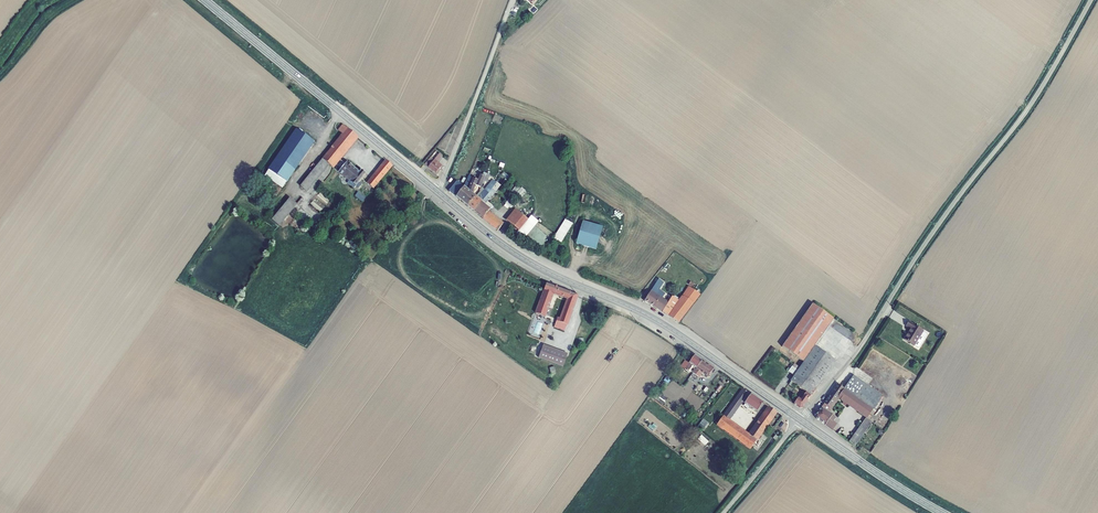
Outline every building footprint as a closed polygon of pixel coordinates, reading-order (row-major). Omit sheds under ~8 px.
[(334,169),(335,167),(341,160),(339,159),(358,137),(343,125),(341,127),(338,131),(343,135),(323,159),(329,165),(334,169)] [(286,183),(314,142),(296,129),(268,170),(265,176),(282,188),(285,182),(286,183)] [(439,153),(433,160),(428,167),(436,174),(442,166),(437,162),(442,156),(439,153)] [(424,164),(428,167),(433,160),(430,157),(424,164)] [(329,165),(323,159),(300,187),(306,192),(329,165)] [(335,167),(334,169),(349,181),(355,186),(358,188),(361,184),(359,182),(365,174),(361,171),(359,172),(347,162),(346,164),(341,160),(335,167)] [(367,183),(364,187),(370,192),(390,169),(393,165),(386,160),(367,183)] [(469,176),(464,186),(462,189),(456,197),(468,207),(476,196),(472,193),(475,186),(480,188),(484,177),(482,176),(480,175),(478,180),(469,176)] [(474,211),(491,189),(496,183),(492,180),(478,198),(476,196),(468,207),(474,211)] [(349,181),(344,187),(350,192),(355,186),(349,181)] [(500,185),(497,182),(496,182),(496,183),(491,189),(495,191),(500,185)] [(513,192),(523,197),(527,189),(516,185),(513,192)] [(457,186),(455,189),(452,194),(456,197),(462,189),(457,186)] [(491,189),(474,211),(498,230),(499,228),(503,224),(488,212),(490,209),(484,204),(495,191),(491,189)] [(358,194),(355,198),(363,204),(365,200),(358,194)] [(290,198),(272,220),(279,226),(297,204),(290,198)] [(518,213),(510,225),(519,231),(527,220),(518,213)] [(582,222),(576,243),(596,249),(602,228),(582,222)] [(569,230),(561,226),(556,235),(557,236),(555,240),(561,243),(569,230)] [(554,295),(562,298),(565,290),(546,284),(546,286),(535,314),(545,317),(554,295)] [(656,284),(644,301),(662,312),(669,303),(656,295),(661,287),(656,284)] [(673,296),(669,303),(662,312),(666,315),(679,323),(680,321),(701,295),(688,286),(679,300),(673,296)] [(571,292),(565,290),(562,298),(568,300),(571,292)] [(578,295),(571,292),(568,300),(561,320),(558,319),(554,328),(564,332),(577,298),(578,295)] [(821,382),(836,361),(815,346),(835,319),(813,304),(783,347),(804,362),(801,367),(821,382)] [(908,322),(906,326),(911,329),(904,340),(914,346),(923,331),(908,322)] [(917,344),(921,346),(929,333),(925,330),(917,344)] [(568,355),(544,347),(539,359),(563,368),(568,355)] [(702,360),(695,355),(691,361),(681,375),(684,378),(689,372),(692,374),(702,360)] [(692,374),(690,378),(693,381),(696,376),(705,382),(714,369),(702,360),(692,374)] [(801,367),(795,363),(788,372),(794,376),(795,375),(801,367)] [(795,375),(816,389),(821,382),(801,367),(795,375)] [(816,389),(795,375),(794,376),(790,381),(804,391),(794,404),(800,408),(802,408),(811,395),(815,389),(816,389)] [(844,389),(838,384),(816,415),(816,419),(833,430),(837,424),(833,422),(836,418),(828,412),(838,398),(866,418),(867,418),(882,396),(853,376),(844,389)] [(717,425),(751,449),(769,424),(777,412),(769,407),(749,435),(729,421),(742,402),(757,412),(763,403),(743,389),(717,425)] [(712,405),(696,428),(701,431),(717,409),(712,405)] [(849,442),(855,446),(857,443),(872,422),(867,418),(866,418),(849,442)] [(701,435),(695,440),(703,448),(708,442),(701,435)]
